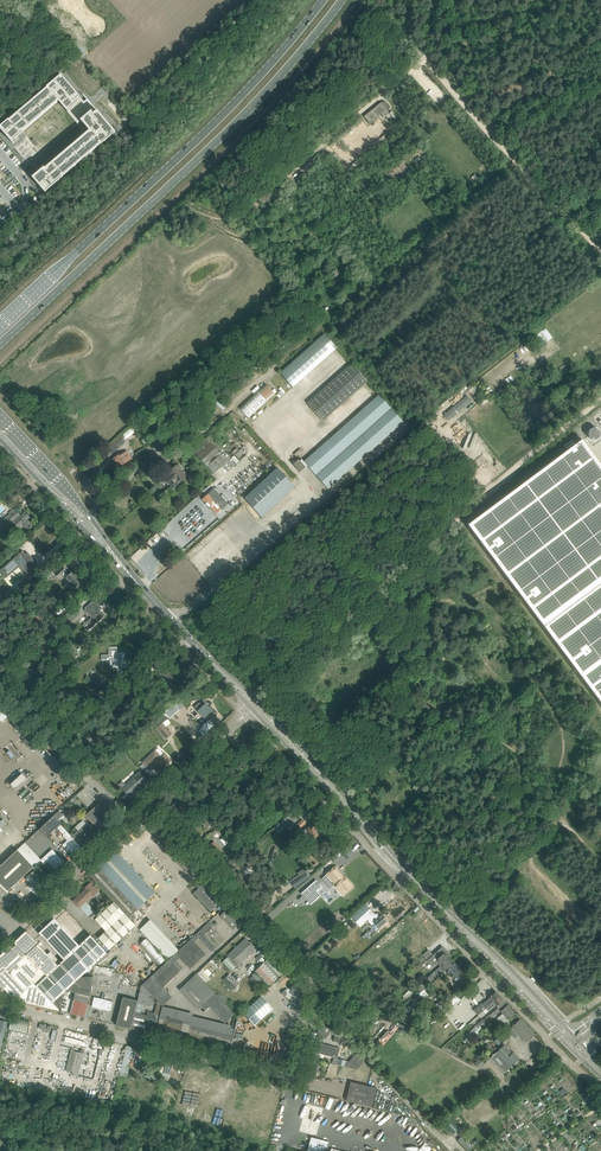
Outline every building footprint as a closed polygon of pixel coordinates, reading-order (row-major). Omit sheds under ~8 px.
[(35,66),(33,68),(43,79),(45,77),(35,66)] [(0,127),(0,129),(12,143),(18,137),(17,136),(13,131),(15,129),(20,134),(23,132),(59,101),(75,121),(76,121),(75,120),(78,118),(82,122),(89,131),(45,169),(42,171),(47,177),(44,179),(40,174),(39,172),(32,177),(45,192),(63,177),(101,144),(101,145),(116,132),(87,99),(84,102),(61,75),(47,87),(47,88),(9,120),(0,127)] [(43,79),(35,86),(36,88),(44,81),(43,79)] [(381,103),(364,117),(369,123),(380,114),(383,117),(389,112),(386,109),(389,108),(384,102),(381,104),(381,103)] [(293,387),(302,379),(337,348),(325,333),(280,373),(293,387)] [(545,335),(539,339),(544,345),(549,340),(545,335)] [(367,381),(365,379),(351,364),(307,403),(323,421),(367,381)] [(267,385),(240,409),(248,417),(275,394),(267,385)] [(379,394),(335,434),(359,461),(403,422),(379,394)] [(467,396),(444,415),(449,420),(471,401),(467,396)] [(328,489),(359,461),(335,434),(304,462),(302,459),(300,461),(298,459),(297,461),(293,464),(300,472),(306,468),(308,466),(328,489)] [(210,435),(193,450),(214,473),(222,465),(228,471),(236,464),(210,435)] [(120,436),(103,450),(109,457),(126,443),(120,436)] [(468,525),(600,703),(600,465),(582,440),(468,525)] [(241,449),(235,455),(238,458),(244,452),(241,449)] [(127,452),(120,456),(119,455),(114,458),(120,467),(131,459),(127,452)] [(172,486),(178,480),(180,482),(186,476),(177,466),(168,473),(169,474),(164,478),(172,486)] [(277,468),(244,498),(262,517),(295,487),(277,468)] [(215,503),(208,495),(202,499),(209,507),(210,506),(217,514),(221,510),(219,507),(222,504),(218,500),(215,503)] [(35,529),(32,526),(33,526),(27,520),(29,517),(25,512),(21,516),(14,509),(9,513),(10,514),(0,523),(0,531),(13,520),(15,521),(15,522),(20,527),(22,525),(30,534),(35,529)] [(23,551),(0,570),(0,571),(4,576),(19,563),(30,576),(38,569),(35,565),(37,563),(36,563),(37,563),(36,564),(27,554),(28,553),(28,554),(29,554),(28,553),(26,554),(23,551)] [(75,589),(83,582),(73,571),(69,575),(65,571),(66,570),(63,567),(55,574),(58,578),(63,573),(66,577),(65,578),(75,589)] [(14,588),(9,592),(4,596),(8,601),(18,592),(14,588)] [(102,609),(94,600),(87,606),(88,607),(84,610),(91,618),(87,622),(92,627),(104,615),(102,613),(103,613),(100,610),(102,609)] [(70,604),(66,601),(54,612),(58,616),(70,604)] [(71,621),(78,615),(76,612),(69,618),(71,621)] [(270,631),(267,636),(275,641),(278,637),(270,631)] [(267,644),(264,640),(255,648),(258,652),(259,651),(265,658),(272,651),(266,645),(267,644)] [(125,659),(125,652),(117,652),(117,647),(108,647),(109,655),(101,655),(101,660),(109,660),(109,668),(117,668),(117,676),(123,675),(123,669),(125,669),(125,668),(130,668),(130,659),(125,659)] [(37,666),(29,672),(34,677),(38,683),(46,676),(37,666)] [(184,681),(172,668),(165,674),(177,687),(184,681)] [(195,708),(198,711),(208,722),(201,728),(201,729),(199,731),(203,735),(214,725),(210,720),(217,713),(210,706),(209,707),(206,703),(203,706),(200,703),(195,708)] [(169,718),(170,719),(180,710),(174,704),(163,714),(169,718)] [(59,713),(52,719),(62,730),(67,722),(59,713)] [(153,723),(157,727),(165,739),(172,734),(163,723),(169,718),(163,714),(153,723)] [(163,768),(170,761),(169,759),(169,758),(169,757),(168,756),(167,756),(165,754),(160,759),(154,752),(146,759),(147,760),(144,763),(149,769),(153,766),(159,773),(164,769),(163,768)] [(144,783),(148,780),(140,772),(137,775),(137,776),(131,783),(130,782),(127,785),(126,784),(125,785),(122,781),(119,785),(130,797),(134,793),(134,792),(143,783),(144,783)] [(10,784),(15,789),(26,778),(22,773),(10,784)] [(95,799),(85,788),(77,795),(88,806),(95,799)] [(172,812),(176,816),(188,805),(181,797),(169,809),(171,811),(170,811),(171,812),(172,812)] [(212,824),(191,802),(188,805),(208,827),(212,824)] [(116,822),(110,816),(107,812),(99,803),(85,816),(103,835),(104,834),(107,831),(116,822)] [(277,834),(299,816),(294,810),(272,829),(277,834)] [(59,811),(55,815),(61,822),(62,822),(66,818),(64,816),(59,811)] [(55,815),(40,829),(47,837),(48,838),(52,834),(50,833),(57,827),(60,824),(61,822),(55,815)] [(79,832),(73,838),(82,849),(86,845),(92,840),(97,835),(87,825),(83,820),(75,827),(79,832)] [(60,824),(57,827),(64,835),(64,837),(68,842),(64,845),(74,856),(82,849),(73,838),(60,824)] [(315,826),(308,828),(303,829),(305,838),(309,836),(310,841),(319,839),(315,825),(315,826)] [(214,841),(206,849),(216,859),(224,852),(214,841)] [(171,847),(166,852),(182,870),(188,865),(171,847)] [(114,848),(87,873),(114,901),(113,901),(128,918),(129,917),(155,893),(114,848)] [(56,871),(56,872),(65,863),(61,859),(60,860),(57,856),(58,856),(52,849),(40,860),(44,864),(49,860),(51,863),(50,864),(56,870),(56,871)] [(18,850),(0,866),(0,883),(8,891),(34,867),(18,850)] [(327,874),(322,879),(328,886),(333,881),(337,885),(340,889),(339,890),(343,894),(344,894),(345,894),(348,892),(348,891),(347,891),(353,886),(348,881),(347,882),(345,880),(346,879),(345,877),(344,878),(335,867),(327,874)] [(299,875),(290,881),(295,888),(310,878),(309,876),(311,875),(307,870),(306,871),(304,868),(297,873),(299,875)] [(26,878),(38,891),(47,882),(35,869),(26,878)] [(317,880),(302,893),(312,904),(321,896),(318,892),(323,887),(317,880)] [(223,900),(223,899),(206,882),(202,886),(201,885),(197,889),(198,889),(194,893),(211,911),(223,900)] [(91,883),(86,887),(85,888),(86,889),(73,901),(78,906),(84,901),(85,902),(92,895),(92,896),(94,894),(97,897),(100,893),(91,883)] [(31,884),(28,887),(36,896),(39,893),(31,884)] [(113,901),(95,919),(106,931),(98,938),(109,949),(135,925),(128,918),(113,901)] [(232,912),(228,908),(221,915),(233,928),(240,922),(231,913),(232,912)] [(380,915),(377,915),(376,914),(375,914),(370,909),(364,915),(368,919),(367,920),(368,921),(371,925),(371,926),(376,932),(388,921),(381,914),(380,915)] [(94,911),(89,915),(92,919),(98,914),(94,911)] [(368,919),(364,915),(356,922),(360,927),(367,920),(368,919)] [(178,950),(176,953),(180,957),(190,968),(206,954),(194,941),(199,937),(212,951),(216,947),(209,939),(211,937),(219,945),(223,941),(218,934),(212,927),(211,926),(213,924),(210,921),(178,950)] [(2,995),(1,996),(20,1001),(27,1002),(59,1010),(63,992),(66,990),(81,977),(86,972),(107,953),(90,935),(61,962),(58,965),(47,954),(26,931),(15,941),(14,942),(16,945),(11,949),(9,947),(5,950),(0,955),(0,993),(2,995)] [(146,938),(140,944),(160,965),(166,960),(146,938)] [(238,965),(256,949),(246,938),(228,954),(238,965)] [(441,966),(416,989),(420,992),(444,971),(444,972),(446,970),(450,966),(449,965),(453,962),(448,957),(450,955),(442,947),(433,955),(428,949),(422,955),(433,966),(437,962),(441,966)] [(50,951),(47,954),(58,965),(61,962),(50,951)] [(279,977),(288,968),(274,953),(265,961),(279,977)] [(237,965),(229,956),(222,962),(231,971),(237,965)] [(155,972),(142,984),(143,985),(155,998),(158,1001),(162,1005),(162,1006),(163,1006),(172,997),(164,988),(165,988),(163,986),(180,970),(174,963),(174,962),(170,958),(168,960),(155,972)] [(278,977),(264,962),(254,971),(269,986),(278,977)] [(450,966),(446,970),(457,981),(461,978),(458,975),(462,972),(453,962),(449,965),(450,966)] [(253,976),(250,979),(258,987),(264,982),(255,972),(252,975),(253,976)] [(183,986),(202,1006),(215,993),(197,973),(183,986)] [(236,987),(232,983),(235,980),(229,974),(223,980),(233,990),(236,987)] [(81,977),(66,990),(75,992),(70,1013),(85,1017),(90,996),(92,986),(92,976),(81,977)] [(300,1007),(298,1009),(301,1013),(303,1007),(302,1006),(304,1003),(307,993),(296,982),(289,989),(300,1000),(296,1003),(300,1007)] [(478,1015),(486,1008),(488,1007),(500,996),(496,991),(482,1004),(481,1003),(473,1010),(478,1015)] [(219,997),(215,993),(202,1006),(201,1006),(205,1010),(209,1007),(225,1023),(235,1014),(226,1004),(219,997)] [(455,993),(446,1002),(452,1008),(460,999),(455,993)] [(222,994),(219,997),(226,1004),(229,1001),(222,994)] [(243,1013),(255,1025),(272,1009),(261,996),(243,1013)] [(495,1005),(498,1008),(500,1006),(499,1005),(504,1000),(500,996),(488,1007),(486,1008),(488,1011),(495,1005)] [(113,1001),(94,997),(92,1007),(110,1011),(113,1001)] [(123,997),(116,1025),(126,1028),(131,1029),(138,1001),(123,997)] [(443,998),(433,1007),(434,1008),(433,1009),(440,1016),(447,1009),(445,1006),(448,1004),(443,998)] [(413,1000),(401,1010),(406,1015),(410,1011),(411,1012),(418,1006),(420,1008),(422,1006),(416,999),(414,1001),(413,1000)] [(508,1020),(516,1014),(504,1000),(499,1005),(500,1006),(498,1008),(489,1015),(492,1018),(497,1014),(496,1013),(499,1010),(500,1012),(501,1011),(503,1013),(496,1019),(502,1025),(505,1025),(509,1022),(508,1020)] [(135,1012),(131,1029),(155,1035),(156,1029),(159,1018),(162,1006),(162,1005),(158,1001),(155,1013),(148,1011),(147,1015),(141,1014),(135,1012)] [(317,1034),(322,1035),(322,1037),(327,1038),(330,1024),(322,1015),(317,1034)] [(12,1017),(9,1029),(27,1033),(29,1021),(12,1017)] [(159,1018),(156,1029),(230,1047),(234,1028),(231,1028),(228,1027),(226,1034),(159,1018)] [(476,1025),(467,1035),(469,1036),(472,1039),(482,1028),(487,1024),(486,1024),(483,1020),(482,1019),(478,1023),(476,1025)] [(516,1038),(518,1036),(519,1034),(527,1042),(535,1034),(520,1019),(508,1030),(516,1038)] [(0,1022),(0,1051),(2,1051),(9,1022),(1,1020),(0,1022)] [(342,1043),(343,1038),(336,1031),(333,1041),(342,1043)] [(385,1043),(391,1035),(390,1034),(389,1033),(383,1040),(385,1042),(385,1043)] [(65,1036),(64,1041),(81,1045),(82,1041),(65,1036)] [(340,1048),(321,1043),(318,1053),(337,1058),(340,1048)] [(504,1073),(518,1059),(504,1045),(490,1058),(504,1073)] [(127,1046),(122,1064),(128,1066),(132,1047),(127,1046)] [(70,1050),(65,1071),(72,1072),(72,1074),(77,1075),(83,1053),(80,1053),(70,1050)] [(356,1069),(365,1061),(357,1052),(349,1062),(338,1059),(336,1064),(356,1069)] [(173,1059),(167,1057),(163,1072),(170,1074),(173,1059)] [(479,1068),(484,1064),(479,1059),(474,1063),(479,1068)] [(308,1069),(307,1072),(306,1076),(315,1078),(319,1064),(310,1061),(308,1069)] [(347,1081),(350,1071),(328,1065),(325,1075),(347,1081)] [(150,1071),(147,1080),(159,1083),(161,1074),(150,1071)] [(350,1082),(346,1100),(359,1104),(372,1107),(376,1088),(350,1082)] [(62,1086),(60,1091),(71,1094),(73,1089),(62,1086)] [(306,1101),(324,1107),(327,1098),(309,1092),(306,1101)] [(450,1118),(443,1124),(452,1133),(458,1128),(450,1118)] [(307,1150),(308,1150),(326,1150),(328,1141),(311,1137),(307,1150)] [(458,1140),(468,1150),(469,1150),(479,1141),(477,1139),(471,1144),(468,1140),(466,1142),(461,1137),(458,1140)]
